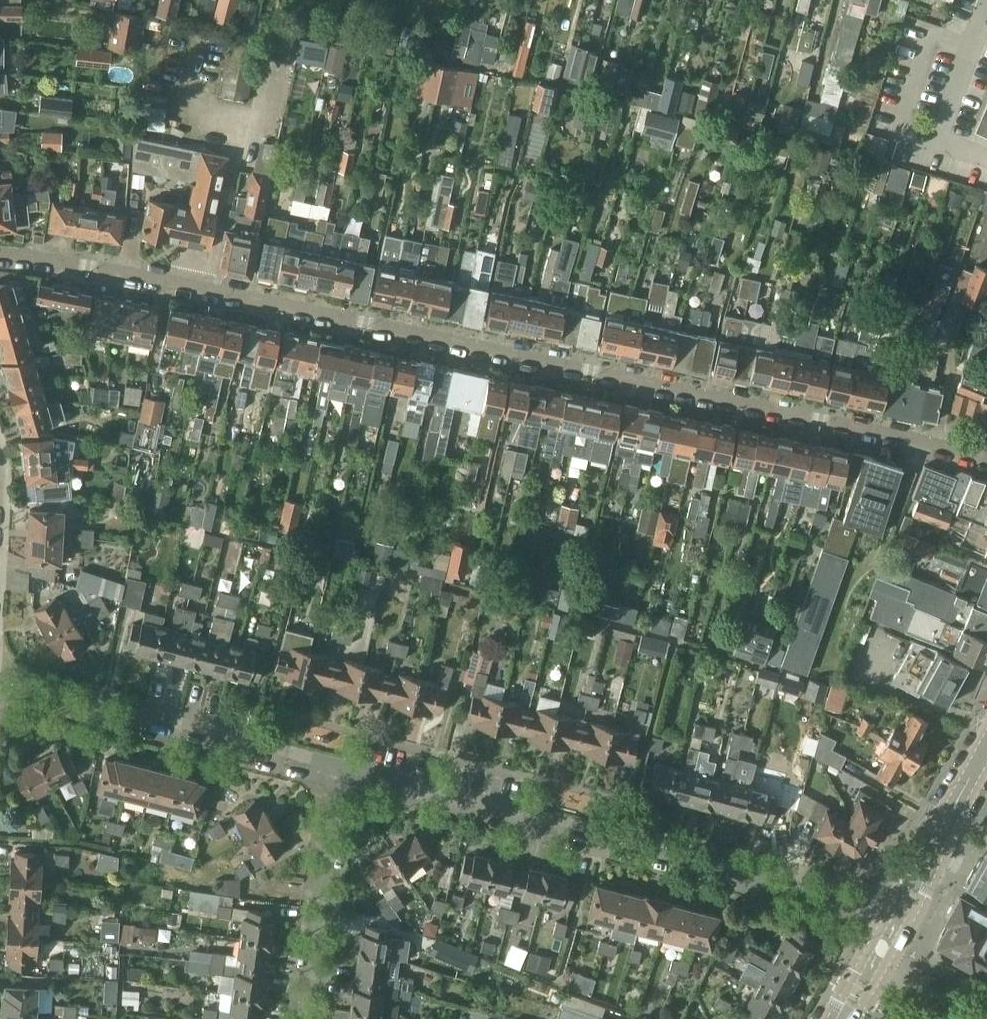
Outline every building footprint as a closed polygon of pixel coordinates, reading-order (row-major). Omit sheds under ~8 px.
[(22,18),(22,4),(21,4),(21,0),(0,0),(0,18),(22,18)] [(156,14),(179,19),(184,0),(160,0),(156,14)] [(220,13),(215,12),(214,18),(231,23),(237,0),(224,0),(220,13)] [(236,24),(253,27),(258,3),(242,0),(236,24)] [(636,0),(626,0),(623,13),(632,15),(636,0)] [(646,0),(636,0),(632,15),(631,16),(641,18),(646,0)] [(796,9),(807,12),(810,0),(798,0),(796,9)] [(821,102),(807,99),(797,135),(829,143),(835,121),(834,121),(843,90),(843,89),(844,86),(844,85),(844,84),(868,2),(867,2),(867,0),(847,0),(821,102)] [(875,14),(878,0),(867,0),(867,2),(868,2),(866,12),(875,14)] [(210,18),(213,7),(198,3),(195,14),(210,18)] [(139,52),(144,18),(144,16),(114,10),(108,47),(139,52)] [(536,22),(526,20),(513,73),(522,76),(536,22)] [(451,56),(458,58),(463,59),(464,55),(465,52),(469,36),(471,26),(459,23),(451,56)] [(412,51),(425,54),(432,27),(419,24),(412,51)] [(404,25),(398,47),(412,51),(417,28),(404,25)] [(220,95),(248,100),(260,32),(232,28),(220,95)] [(818,31),(804,28),(800,45),(814,48),(818,31)] [(334,31),(332,42),(345,45),(348,33),(334,31)] [(389,31),(385,46),(396,49),(400,34),(389,31)] [(83,34),(82,44),(102,46),(102,35),(83,34)] [(685,34),(683,42),(692,44),(694,36),(685,34)] [(469,36),(465,52),(480,56),(485,40),(469,36)] [(447,55),(451,41),(436,37),(432,51),(447,55)] [(504,43),(499,59),(512,62),(517,46),(504,43)] [(578,83),(578,80),(587,47),(572,43),(563,76),(564,76),(563,80),(578,83)] [(325,63),(343,66),(347,49),(329,45),(325,63)] [(587,47),(578,80),(593,83),(602,51),(587,47)] [(94,64),(111,66),(112,52),(96,50),(94,64)] [(763,51),(757,75),(769,78),(775,54),(763,51)] [(604,58),(597,85),(613,89),(620,62),(604,58)] [(414,94),(435,98),(442,64),(421,60),(414,94)] [(814,63),(802,60),(799,71),(811,74),(814,63)] [(551,62),(547,76),(558,79),(562,65),(551,62)] [(442,64),(435,98),(453,102),(454,96),(460,68),(442,64)] [(454,96),(453,102),(471,105),(478,71),(460,68),(454,96)] [(618,71),(614,88),(628,92),(632,74),(618,71)] [(5,73),(0,72),(0,94),(9,93),(7,72),(6,72),(5,73)] [(667,77),(659,107),(674,111),(682,81),(667,77)] [(644,97),(642,105),(656,108),(658,103),(655,103),(661,83),(649,80),(648,84),(644,97)] [(349,101),(353,85),(341,83),(338,99),(349,101)] [(559,88),(539,83),(533,107),(553,112),(559,88)] [(843,89),(843,90),(851,92),(853,86),(845,84),(844,84),(844,85),(844,86),(843,89)] [(592,130),(600,98),(580,93),(573,125),(592,130)] [(627,101),(642,105),(644,97),(629,93),(627,101)] [(694,97),(682,94),(678,108),(690,111),(694,97)] [(41,95),(39,113),(71,117),(74,99),(41,95)] [(623,100),(611,97),(609,106),(619,108),(621,109),(623,100)] [(696,113),(710,117),(714,100),(700,97),(696,113)] [(762,118),(766,103),(749,99),(746,114),(762,118)] [(975,131),(986,136),(986,101),(975,131)] [(785,104),(778,129),(794,133),(800,108),(785,104)] [(604,105),(601,117),(615,121),(619,108),(609,106),(604,105)] [(642,131),(673,139),(678,119),(647,111),(642,131)] [(508,113),(502,141),(516,144),(522,116),(508,113)] [(680,128),(697,133),(701,119),(684,115),(680,128)] [(468,123),(455,120),(452,134),(465,137),(468,123)] [(846,124),(835,121),(829,143),(840,146),(846,124)] [(721,123),(715,142),(734,147),(739,128),(721,123)] [(117,141),(132,144),(133,134),(133,129),(118,128),(117,141)] [(367,129),(361,154),(370,156),(375,131),(367,129)] [(0,130),(0,141),(9,141),(9,130),(0,130)] [(890,138),(869,131),(863,150),(884,157),(890,138)] [(40,149),(60,150),(61,133),(41,132),(40,149)] [(338,170),(350,173),(355,152),(354,152),(358,134),(347,132),(344,149),(343,149),(338,170)] [(447,133),(444,144),(450,145),(452,134),(447,133)] [(789,154),(793,139),(778,135),(774,150),(789,154)] [(168,179),(169,176),(193,180),(188,206),(150,199),(142,236),(170,241),(170,240),(210,248),(217,211),(230,155),(134,136),(133,169),(155,173),(154,176),(156,180),(165,181),(168,179)] [(760,137),(756,151),(767,155),(771,140),(760,137)] [(738,140),(733,158),(748,163),(753,145),(738,140)] [(131,157),(132,144),(117,141),(116,156),(131,157)] [(502,141),(498,162),(511,165),(516,144),(502,141)] [(223,250),(219,267),(221,268),(248,273),(250,274),(266,193),(270,175),(276,146),(259,143),(253,171),(249,171),(244,197),(237,196),(235,209),(231,208),(223,250)] [(826,175),(832,149),(815,145),(808,171),(826,175)] [(277,148),(272,173),(284,175),(289,151),(277,148)] [(871,155),(864,153),(861,163),(868,165),(871,155)] [(892,162),(874,157),(869,174),(887,179),(892,162)] [(893,164),(888,180),(905,185),(910,170),(893,164)] [(330,205),(337,169),(322,166),(315,202),(330,205)] [(12,179),(12,170),(2,170),(2,179),(12,179)] [(294,199),(304,201),(310,173),(300,171),(294,199)] [(386,173),(376,171),(371,192),(382,194),(386,173)] [(430,224),(444,227),(449,203),(455,176),(441,173),(430,224)] [(940,207),(949,180),(931,174),(923,202),(940,207)] [(98,238),(121,242),(126,213),(112,211),(116,189),(112,188),(114,177),(103,175),(103,187),(102,199),(104,199),(102,209),(98,238)] [(689,179),(683,200),(694,203),(700,182),(689,179)] [(68,193),(77,194),(79,195),(80,192),(81,182),(69,180),(68,193)] [(27,201),(27,192),(11,194),(9,182),(0,183),(0,205),(27,201)] [(532,203),(533,199),(536,184),(527,182),(522,201),(532,203)] [(533,199),(553,204),(556,188),(536,183),(536,184),(533,199)] [(94,186),(92,197),(102,199),(103,187),(94,186)] [(949,189),(944,203),(959,208),(963,194),(959,193),(960,188),(953,186),(952,190),(949,189)] [(36,200),(50,198),(49,189),(34,191),(36,200)] [(985,189),(985,190),(984,190),(980,204),(979,208),(986,211),(986,190),(985,189)] [(475,209),(485,211),(489,192),(479,190),(475,209)] [(27,201),(0,205),(0,227),(30,224),(29,210),(38,209),(49,208),(50,199),(50,198),(36,200),(27,201)] [(49,230),(74,234),(79,206),(54,202),(49,230)] [(458,204),(449,203),(444,227),(453,229),(458,204)] [(79,206),(74,234),(98,238),(102,209),(79,206)] [(650,228),(658,230),(664,211),(656,209),(650,228)] [(813,227),(821,230),(825,217),(817,214),(813,227)] [(257,275),(277,279),(290,220),(281,218),(275,243),(265,240),(257,275)] [(303,248),(295,283),(313,287),(327,220),(318,218),(316,231),(307,229),(303,248)] [(782,237),(787,222),(775,218),(771,233),(782,237)] [(294,283),(295,283),(303,248),(307,229),(297,227),(298,222),(290,220),(277,279),(294,283)] [(327,220),(313,287),(331,291),(338,256),(341,242),(332,240),(336,222),(327,220)] [(602,240),(595,262),(608,266),(617,234),(605,231),(602,240)] [(338,256),(331,291),(348,295),(361,235),(344,232),(341,242),(338,256)] [(390,304),(403,245),(402,245),(404,238),(386,234),(378,266),(371,299),(390,304)] [(361,235),(348,295),(367,299),(375,264),(365,262),(370,237),(361,235)] [(714,235),(706,260),(716,263),(724,238),(714,235)] [(939,259),(945,239),(936,236),(930,254),(929,253),(927,259),(925,259),(923,264),(923,265),(917,283),(925,287),(935,257),(939,259)] [(390,304),(409,308),(416,274),(421,243),(422,241),(404,237),(404,238),(402,245),(403,245),(390,304)] [(595,262),(602,240),(594,238),(593,243),(590,242),(580,277),(590,280),(595,262)] [(539,335),(558,339),(565,305),(571,280),(566,279),(577,244),(563,239),(559,250),(556,261),(556,262),(554,269),(549,286),(539,335)] [(416,274),(409,308),(427,311),(440,246),(431,244),(431,246),(421,243),(416,274)] [(444,315),(452,281),(442,279),(448,248),(440,246),(427,311),(444,315)] [(554,269),(556,262),(556,261),(559,250),(551,247),(545,267),(538,300),(529,298),(522,332),(539,335),(549,286),(554,269)] [(463,319),(475,260),(474,259),(476,251),(465,249),(465,252),(464,251),(458,280),(459,280),(459,283),(452,281),(444,315),(463,319)] [(475,260),(463,319),(481,323),(488,289),(493,265),(486,264),(486,262),(484,261),(486,251),(477,249),(476,251),(474,259),(475,260)] [(675,266),(687,269),(692,253),(681,249),(675,266)] [(522,332),(529,298),(532,285),(523,283),(527,265),(526,265),(528,254),(520,252),(518,263),(504,328),(522,332)] [(504,328),(518,263),(509,261),(498,259),(492,290),(492,289),(485,324),(504,328)] [(849,264),(839,260),(835,273),(845,276),(849,264)] [(942,263),(933,288),(932,287),(923,314),(936,318),(941,302),(945,303),(956,269),(942,263)] [(986,268),(975,264),(972,271),(964,268),(952,297),(980,308),(986,291),(986,267),(986,268)] [(713,274),(708,289),(719,293),(725,273),(715,270),(713,274)] [(738,296),(750,298),(756,279),(742,276),(738,296)] [(756,279),(750,298),(757,300),(761,280),(756,279)] [(12,280),(0,283),(0,309),(19,304),(28,306),(21,281),(12,280)] [(643,322),(636,356),(654,360),(667,293),(668,289),(669,284),(652,281),(648,297),(645,311),(643,322)] [(53,283),(52,285),(40,283),(36,305),(62,306),(66,284),(53,283)] [(558,340),(577,344),(590,285),(580,283),(575,307),(565,305),(558,339),(558,340)] [(79,288),(66,284),(62,306),(84,307),(84,306),(88,307),(91,293),(79,291),(79,288)] [(590,285),(577,344),(582,345),(584,347),(589,349),(592,347),(595,347),(605,293),(599,292),(600,287),(590,285)] [(776,305),(785,308),(791,288),(782,286),(776,305)] [(671,364),(672,364),(680,329),(679,329),(682,315),(674,313),(679,291),(668,289),(667,293),(654,360),(671,364)] [(629,298),(630,293),(611,290),(605,314),(598,348),(601,349),(603,351),(608,352),(611,351),(617,352),(629,298)] [(634,356),(636,356),(643,322),(645,311),(648,297),(630,293),(629,298),(617,352),(634,356)] [(109,336),(111,326),(116,300),(117,296),(106,294),(106,298),(95,295),(88,332),(98,334),(109,336)] [(864,323),(870,301),(861,298),(854,320),(864,323)] [(125,301),(116,300),(111,326),(109,336),(130,340),(137,304),(134,303),(133,300),(127,299),(125,301)] [(804,391),(816,333),(817,333),(819,323),(825,304),(815,301),(810,320),(807,329),(799,327),(798,328),(793,353),(786,387),(804,391)] [(881,304),(870,301),(864,323),(874,326),(881,304)] [(141,304),(137,304),(130,340),(151,344),(158,308),(150,306),(148,303),(144,302),(141,304)] [(0,309),(0,335),(26,328),(37,326),(30,306),(28,306),(19,304),(0,309)] [(171,310),(159,366),(177,370),(188,313),(186,313),(187,309),(179,307),(178,311),(171,310)] [(689,331),(680,329),(672,364),(690,368),(702,309),(694,307),(689,331)] [(711,311),(702,309),(690,368),(708,372),(716,337),(706,335),(711,311)] [(199,350),(206,317),(188,313),(177,370),(187,372),(188,367),(197,369),(201,350),(199,350)] [(731,376),(744,317),(725,313),(719,338),(712,372),(731,376)] [(84,328),(86,317),(77,315),(76,327),(84,328)] [(762,321),(757,346),(750,380),(769,384),(781,325),(783,318),(773,316),(771,323),(762,321)] [(205,415),(224,321),(206,317),(199,350),(201,350),(208,351),(196,413),(205,415)] [(744,317),(731,376),(750,380),(757,346),(762,321),(753,319),(744,317)] [(907,317),(903,328),(913,332),(917,320),(907,317)] [(243,325),(224,321),(205,415),(204,418),(213,420),(219,393),(221,393),(224,374),(233,376),(236,364),(243,325)] [(261,328),(243,325),(236,364),(240,364),(241,361),(247,362),(242,386),(249,387),(261,328)] [(785,387),(786,387),(793,353),(798,328),(781,325),(769,384),(785,387)] [(0,335),(0,355),(1,360),(33,351),(26,328),(0,335)] [(280,332),(261,328),(249,387),(258,389),(263,365),(268,366),(267,370),(272,371),(280,332)] [(282,393),(289,394),(302,337),(296,336),(296,332),(289,331),(287,334),(284,333),(273,383),(283,385),(282,393)] [(835,337),(817,333),(816,333),(804,391),(823,395),(835,337)] [(302,337),(289,394),(299,397),(304,374),(309,375),(308,379),(313,380),(321,341),(319,340),(318,337),(313,336),(310,339),(302,337)] [(845,401),(858,342),(858,341),(839,337),(833,362),(825,397),(845,401)] [(975,338),(968,356),(982,362),(986,349),(986,342),(975,338)] [(44,351),(56,348),(54,340),(42,343),(44,351)] [(866,344),(858,342),(845,401),(851,402),(850,405),(860,408),(861,404),(863,405),(870,370),(875,350),(876,342),(867,340),(866,344)] [(322,425),(324,412),(339,345),(321,341),(313,380),(317,381),(318,377),(322,378),(316,405),(317,405),(313,423),(322,425)] [(870,370),(863,405),(881,409),(894,346),(894,345),(876,341),(876,342),(875,350),(870,370)] [(339,345),(324,412),(333,413),(337,398),(346,400),(357,348),(354,348),(354,345),(348,344),(346,346),(339,345)] [(900,413),(907,378),(897,376),(903,348),(894,346),(881,409),(900,413)] [(357,349),(357,348),(346,400),(356,402),(354,409),(364,412),(376,352),(357,349)] [(65,351),(64,362),(82,362),(82,351),(65,351)] [(393,356),(376,352),(364,412),(371,413),(373,401),(384,403),(393,356)] [(9,388),(41,378),(37,366),(50,362),(48,354),(34,354),(2,364),(9,388)] [(918,416),(930,357),(921,355),(916,380),(907,378),(900,413),(902,413),(903,416),(908,417),(910,415),(918,416)] [(930,357),(918,416),(924,418),(925,420),(930,421),(933,420),(936,420),(943,386),(933,384),(938,359),(930,357)] [(404,419),(405,419),(409,396),(416,361),(397,358),(390,392),(400,394),(395,417),(404,419)] [(409,396),(405,419),(413,420),(422,422),(427,401),(434,365),(416,361),(409,396)] [(434,365),(427,401),(436,403),(431,427),(439,429),(451,369),(434,365)] [(436,445),(433,456),(444,458),(454,406),(463,408),(470,373),(451,369),(439,429),(436,445)] [(108,370),(107,386),(123,386),(124,371),(108,370)] [(140,405),(144,379),(136,373),(127,372),(123,403),(140,405)] [(467,432),(476,434),(488,377),(470,373),(463,408),(472,409),(467,432)] [(985,402),(986,403),(986,384),(963,374),(956,389),(981,399),(981,400),(985,402)] [(488,377),(476,434),(495,438),(501,413),(507,381),(488,377)] [(41,378),(9,388),(16,410),(47,401),(41,378)] [(510,442),(518,444),(530,385),(511,381),(503,419),(508,420),(508,417),(515,418),(510,442)] [(181,395),(184,384),(175,382),(172,393),(181,395)] [(530,385),(518,444),(536,447),(540,428),(548,389),(530,385)] [(92,402),(107,404),(108,388),(91,386),(91,389),(92,402)] [(108,388),(107,404),(119,406),(121,389),(108,388)] [(91,389),(82,390),(84,403),(92,402),(91,389)] [(236,406),(245,408),(247,398),(248,391),(239,389),(236,406)] [(545,455),(552,456),(566,393),(548,389),(540,428),(545,428),(545,425),(551,426),(545,455)] [(979,418),(985,402),(981,400),(970,397),(970,396),(955,392),(951,410),(978,418),(979,418)] [(565,444),(574,446),(576,435),(584,397),(566,393),(552,456),(552,458),(562,461),(565,444)] [(139,418),(136,433),(133,447),(155,452),(165,400),(144,396),(140,418),(139,418)] [(272,431),(281,433),(289,399),(281,397),(278,414),(276,413),(272,431)] [(572,454),(591,459),(603,401),(584,397),(576,435),(574,446),(572,454)] [(251,423),(255,399),(247,398),(245,408),(243,421),(251,423)] [(289,399),(281,433),(293,435),(296,419),(295,419),(298,400),(289,399)] [(47,401),(16,410),(22,434),(55,424),(67,421),(61,401),(47,401)] [(621,404),(603,401),(591,459),(609,462),(613,443),(621,404)] [(985,402),(979,418),(978,418),(977,421),(978,421),(986,425),(986,403),(985,402)] [(623,465),(631,467),(643,409),(625,405),(617,444),(622,445),(623,441),(628,442),(623,465)] [(652,461),(654,451),(662,413),(643,409),(631,467),(630,472),(626,488),(627,488),(627,489),(636,490),(642,459),(652,461)] [(661,474),(667,475),(679,417),(662,413),(654,451),(659,452),(660,449),(666,450),(661,474)] [(347,438),(357,440),(359,429),(362,415),(352,414),(347,438)] [(195,416),(191,438),(200,439),(204,418),(196,416),(195,416)] [(698,420),(679,417),(667,475),(666,479),(685,483),(690,459),(698,420)] [(716,424),(698,420),(690,459),(695,460),(696,456),(700,457),(695,484),(703,485),(716,424)] [(716,424),(703,485),(703,486),(712,488),(718,461),(723,462),(722,466),(727,467),(735,428),(716,424)] [(430,427),(427,443),(436,445),(439,429),(431,427),(430,427)] [(744,494),(757,433),(739,429),(731,467),(736,468),(737,465),(741,466),(736,494),(744,496),(744,494)] [(133,447),(136,433),(122,431),(119,444),(133,447)] [(744,494),(744,496),(753,498),(759,470),(764,471),(763,474),(768,475),(775,436),(757,433),(744,494)] [(22,437),(25,460),(55,458),(60,458),(71,458),(74,440),(53,437),(53,434),(22,437)] [(779,498),(792,440),(775,436),(768,475),(772,476),(773,472),(778,473),(774,495),(765,522),(772,524),(780,498),(779,498)] [(399,440),(389,438),(382,468),(392,470),(399,440)] [(799,502),(811,444),(792,440),(779,498),(780,498),(799,502)] [(818,503),(830,448),(811,444),(799,502),(817,506),(818,503)] [(517,449),(507,447),(500,479),(510,481),(517,449)] [(818,503),(817,506),(828,508),(833,484),(838,485),(837,490),(842,491),(850,452),(830,448),(818,503)] [(515,475),(528,478),(534,452),(521,450),(515,475)] [(848,473),(857,475),(843,519),(834,516),(822,548),(781,665),(806,673),(847,557),(845,556),(855,524),(881,532),(902,466),(898,465),(896,462),(889,459),(885,461),(864,454),(853,451),(848,473)] [(69,467),(77,468),(78,458),(71,458),(60,458),(55,458),(25,460),(27,485),(28,501),(36,500),(37,500),(51,499),(60,498),(72,497),(69,467)] [(88,459),(78,458),(77,468),(88,469),(94,469),(94,460),(88,459)] [(475,480),(478,464),(470,462),(467,478),(475,480)] [(960,502),(970,476),(971,475),(971,473),(960,469),(954,475),(924,463),(912,497),(918,499),(953,510),(957,501),(960,502)] [(618,486),(626,488),(630,472),(621,470),(618,486)] [(971,475),(970,476),(960,502),(956,511),(986,524),(986,479),(971,475)] [(154,492),(151,507),(154,508),(152,515),(162,517),(164,509),(165,510),(166,505),(168,506),(170,499),(171,492),(162,490),(154,492)] [(702,492),(693,491),(687,516),(696,518),(702,492)] [(711,494),(702,492),(696,518),(697,518),(694,530),(707,533),(710,517),(706,515),(711,494)] [(30,509),(29,535),(62,536),(63,510),(60,510),(60,498),(51,499),(37,500),(36,509),(30,509)] [(733,534),(734,530),(742,501),(729,498),(723,524),(724,524),(722,532),(733,534)] [(168,507),(181,509),(182,501),(170,499),(168,506),(168,507)] [(295,534),(298,527),(304,502),(285,499),(278,530),(295,534)] [(540,514),(543,501),(535,499),(533,512),(540,514)] [(953,510),(918,499),(912,514),(911,516),(919,519),(949,529),(951,525),(965,531),(963,535),(986,545),(986,524),(956,511),(953,510)] [(570,505),(561,503),(557,525),(575,528),(580,503),(571,501),(570,505)] [(742,501),(734,530),(744,533),(751,503),(742,501)] [(188,524),(202,527),(203,524),(206,508),(192,505),(189,516),(188,524)] [(655,533),(658,520),(660,510),(643,506),(637,529),(655,533)] [(661,509),(660,510),(658,520),(655,533),(653,543),(671,547),(678,514),(661,509)] [(816,511),(812,522),(823,525),(827,515),(816,511)] [(912,537),(912,536),(919,519),(911,516),(912,514),(906,513),(899,532),(905,534),(912,537)] [(577,522),(574,534),(584,536),(587,524),(577,522)] [(298,527),(295,534),(293,546),(312,550),(315,538),(317,531),(298,527)] [(82,528),(82,537),(94,537),(94,529),(82,528)] [(338,531),(336,542),(334,554),(353,558),(358,535),(338,531)] [(943,566),(986,585),(986,566),(912,536),(912,537),(905,534),(901,546),(932,558),(931,562),(943,566)] [(62,536),(29,535),(28,560),(61,562),(62,536)] [(963,535),(961,542),(986,553),(986,545),(963,535)] [(81,546),(93,547),(93,549),(132,553),(133,542),(94,537),(82,537),(81,546)] [(315,538),(312,550),(334,554),(336,542),(315,538)] [(394,545),(378,542),(374,561),(389,565),(394,545)] [(472,546),(454,542),(447,574),(465,577),(472,546)] [(272,547),(264,545),(260,563),(268,565),(272,547)] [(301,567),(328,574),(331,561),(304,555),(301,567)] [(126,576),(128,567),(130,558),(123,556),(117,580),(81,568),(75,587),(81,589),(102,593),(122,598),(127,576),(126,576)] [(409,572),(428,576),(430,567),(411,562),(409,572)] [(914,608),(986,638),(986,610),(965,601),(966,597),(953,592),(954,591),(882,563),(878,574),(910,588),(905,599),(913,602),(912,606),(914,607),(914,608)] [(954,591),(953,592),(966,597),(986,606),(986,585),(943,566),(940,575),(957,582),(954,591)] [(143,570),(128,567),(126,576),(127,576),(122,598),(120,604),(140,608),(146,580),(140,579),(143,570)] [(430,567),(428,576),(433,577),(443,580),(445,580),(447,571),(446,570),(430,567)] [(490,567),(485,590),(503,594),(506,579),(500,578),(502,569),(490,567)] [(356,588),(367,591),(371,571),(361,568),(356,588)] [(523,594),(540,597),(544,576),(527,572),(523,594)] [(878,574),(873,586),(900,596),(899,601),(912,606),(913,602),(905,599),(910,588),(878,574)] [(433,577),(430,589),(440,591),(443,580),(433,577)] [(190,596),(193,583),(183,581),(179,594),(190,596)] [(190,596),(200,599),(203,585),(193,583),(190,596)] [(914,608),(914,607),(912,606),(899,601),(900,596),(873,586),(869,595),(870,595),(871,594),(878,597),(870,617),(906,630),(905,631),(952,650),(986,665),(986,638),(914,608)] [(546,587),(544,601),(558,604),(559,599),(561,591),(546,587)] [(582,591),(562,587),(558,606),(578,611),(582,591)] [(231,592),(227,606),(237,608),(241,590),(232,588),(231,592)] [(101,595),(102,593),(81,589),(83,591),(89,601),(94,609),(106,602),(101,595)] [(438,614),(447,616),(451,598),(462,601),(463,594),(452,592),(452,591),(443,589),(438,614)] [(220,590),(217,603),(227,606),(231,592),(220,590)] [(83,591),(79,594),(84,603),(89,601),(83,591)] [(60,604),(55,597),(34,610),(39,617),(36,619),(47,636),(74,619),(63,602),(60,604)] [(601,601),(597,614),(616,619),(620,606),(601,601)] [(111,611),(106,602),(94,609),(99,618),(111,611)] [(170,629),(163,627),(155,656),(174,661),(187,608),(176,605),(170,629)] [(196,610),(187,608),(174,661),(193,666),(200,636),(190,634),(196,610)] [(616,619),(634,624),(637,612),(619,608),(616,619)] [(165,615),(146,610),(142,626),(134,624),(129,646),(137,648),(136,651),(155,656),(163,627),(165,615)] [(555,613),(550,635),(561,638),(567,615),(555,613)] [(193,666),(212,671),(225,618),(214,615),(208,638),(200,636),(193,666)] [(675,615),(670,633),(684,636),(689,619),(675,615)] [(636,620),(637,626),(643,628),(647,623),(646,618),(640,616),(636,620)] [(580,617),(580,619),(577,632),(593,635),(596,621),(580,617)] [(228,643),(234,620),(225,618),(212,671),(231,675),(238,646),(228,643)] [(349,618),(347,627),(355,629),(357,620),(349,618)] [(85,637),(74,619),(47,636),(58,654),(60,652),(65,659),(86,646),(82,639),(85,637)] [(272,625),(258,622),(256,633),(270,636),(272,625)] [(751,655),(749,655),(758,628),(743,622),(733,652),(750,658),(751,655)] [(331,638),(341,641),(344,628),(334,625),(331,638)] [(344,628),(341,641),(351,643),(354,630),(344,628)] [(635,639),(636,634),(636,633),(617,628),(616,634),(635,639)] [(758,628),(749,655),(751,655),(765,660),(768,648),(774,633),(758,628)] [(399,641),(395,655),(406,657),(411,635),(402,633),(400,641),(399,641)] [(242,647),(238,646),(231,675),(250,680),(251,677),(259,679),(265,657),(256,655),(257,651),(257,650),(259,640),(257,637),(249,635),(244,638),(242,647)] [(389,639),(386,652),(395,655),(399,641),(398,641),(399,637),(393,635),(392,639),(389,639)] [(643,635),(643,636),(640,648),(649,650),(652,638),(643,635)] [(620,638),(615,655),(616,655),(628,658),(630,659),(634,642),(620,638)] [(921,689),(947,704),(968,666),(937,649),(914,639),(892,680),(918,694),(921,689)] [(302,681),(309,651),(291,646),(290,650),(282,647),(276,671),(285,673),(284,677),(302,681)] [(768,648),(765,660),(780,665),(784,653),(768,648)] [(476,725),(494,730),(502,699),(505,686),(486,681),(492,656),(471,650),(463,680),(474,683),(470,696),(474,696),(468,719),(477,722),(476,725)] [(329,656),(309,651),(302,681),(321,686),(322,682),(330,684),(336,661),(328,659),(329,656)] [(336,661),(330,684),(339,687),(338,690),(357,695),(364,665),(346,660),(345,663),(336,661)] [(439,676),(440,676),(450,679),(454,666),(443,663),(439,676)] [(385,670),(364,665),(357,695),(377,700),(378,697),(384,698),(390,675),(384,674),(385,670)] [(780,672),(766,669),(762,682),(776,686),(780,672)] [(577,705),(587,707),(590,694),(591,689),(594,679),(595,675),(589,673),(586,684),(584,684),(582,692),(580,692),(577,705)] [(390,675),(384,698),(395,701),(394,704),(411,708),(418,678),(401,674),(400,678),(390,675)] [(438,683),(418,678),(411,708),(432,714),(433,710),(441,712),(447,689),(450,679),(440,676),(438,683)] [(522,691),(532,693),(536,680),(525,678),(522,691)] [(809,678),(804,696),(823,699),(828,683),(809,678)] [(594,679),(591,689),(602,692),(605,682),(594,679)] [(832,681),(825,707),(841,711),(848,686),(832,681)] [(590,694),(587,707),(597,709),(600,696),(590,694)] [(502,699),(494,730),(515,735),(516,731),(522,733),(528,710),(522,708),(523,704),(502,699)] [(647,709),(636,706),(633,720),(644,723),(647,709)] [(537,712),(528,710),(522,733),(532,735),(531,739),(549,743),(557,713),(538,708),(537,712)] [(887,739),(918,756),(927,741),(918,736),(927,720),(904,708),(887,739)] [(576,718),(557,713),(549,743),(570,748),(571,745),(577,746),(583,724),(585,719),(577,717),(576,718)] [(860,724),(871,730),(874,724),(859,717),(857,723),(860,724)] [(585,719),(583,724),(577,746),(587,749),(586,753),(604,757),(612,726),(594,722),(593,726),(592,726),(594,721),(585,719)] [(693,735),(702,737),(705,723),(696,721),(693,735)] [(867,736),(871,730),(860,724),(857,723),(854,728),(867,736)] [(706,724),(703,737),(713,740),(716,727),(706,724)] [(632,732),(612,726),(604,757),(625,762),(626,758),(634,760),(639,738),(631,736),(632,732)] [(734,731),(730,744),(741,747),(744,734),(743,733),(734,731)] [(818,741),(832,749),(836,740),(820,732),(818,741)] [(664,738),(653,735),(650,748),(661,751),(664,738)] [(918,756),(887,739),(878,755),(885,758),(877,775),(893,784),(902,768),(910,772),(918,756)] [(840,768),(846,756),(832,749),(818,741),(814,755),(840,768)] [(675,767),(668,797),(686,802),(700,749),(689,746),(683,769),(675,767)] [(39,758),(54,786),(72,777),(70,773),(78,769),(66,748),(59,752),(57,749),(39,758)] [(700,749),(686,802),(705,807),(713,777),(717,761),(708,759),(710,751),(700,749)] [(713,777),(705,807),(724,811),(737,758),(728,756),(722,779),(713,777)] [(36,796),(54,786),(39,758),(21,768),(23,771),(15,775),(26,796),(34,792),(36,796)] [(123,795),(131,762),(115,758),(115,760),(106,758),(98,788),(123,795)] [(737,758),(724,811),(743,816),(756,763),(737,758)] [(148,801),(156,768),(131,762),(123,795),(148,801)] [(646,764),(641,786),(649,789),(648,792),(668,797),(675,767),(656,762),(655,766),(646,764)] [(756,763),(743,816),(762,821),(763,817),(772,819),(775,805),(797,811),(804,787),(785,783),(787,773),(759,766),(759,764),(756,763)] [(172,807),(180,775),(156,768),(148,801),(172,807)] [(180,775),(172,807),(197,813),(204,783),(196,780),(197,779),(180,775)] [(83,778),(73,783),(79,795),(89,790),(83,778)] [(849,822),(843,834),(849,837),(843,849),(854,855),(863,853),(869,842),(872,843),(881,827),(878,826),(884,813),(889,805),(860,788),(854,799),(859,803),(849,822)] [(220,821),(215,824),(222,801),(212,798),(205,822),(214,824),(208,828),(215,838),(226,830),(220,821)] [(246,839),(273,822),(262,805),(259,807),(254,799),(233,812),(238,820),(235,822),(246,839)] [(819,800),(810,816),(821,823),(814,834),(825,840),(824,843),(841,852),(843,849),(849,837),(843,834),(849,822),(828,810),(830,806),(819,800)] [(34,811),(40,823),(50,818),(44,806),(34,811)] [(113,833),(116,821),(108,819),(105,831),(113,833)] [(125,823),(116,821),(113,833),(122,836),(125,823)] [(273,822),(246,839),(257,856),(252,860),(257,867),(285,849),(281,841),(284,839),(273,822)] [(162,846),(165,834),(156,832),(153,843),(162,846)] [(173,836),(165,834),(162,846),(171,848),(173,836)] [(406,835),(389,846),(406,873),(423,862),(421,859),(429,854),(416,834),(408,839),(406,835)] [(374,861),(367,865),(383,891),(392,885),(390,883),(406,873),(389,846),(372,858),(374,861)] [(161,850),(154,848),(151,859),(158,861),(161,850)] [(10,880),(41,882),(42,861),(39,861),(39,852),(15,850),(15,860),(11,859),(10,880)] [(96,867),(118,872),(119,855),(100,851),(96,867)] [(486,890),(494,857),(474,852),(474,856),(465,855),(459,879),(467,881),(466,885),(486,890)] [(55,864),(69,865),(70,854),(56,853),(55,864)] [(985,854),(977,869),(986,875),(986,854),(985,854)] [(506,895),(507,891),(515,893),(520,870),(513,868),(514,862),(494,857),(486,890),(506,895)] [(240,878),(251,871),(246,861),(234,868),(239,878),(240,878)] [(443,862),(438,884),(449,887),(454,865),(443,862)] [(520,870),(515,893),(522,895),(522,898),(541,903),(549,872),(529,867),(528,872),(520,870)] [(977,869),(968,885),(986,897),(986,875),(977,869)] [(549,872),(541,903),(561,908),(562,905),(570,907),(576,883),(568,881),(569,877),(549,872)] [(216,878),(216,893),(233,895),(233,896),(240,896),(240,878),(239,878),(216,878)] [(40,902),(41,882),(10,880),(8,900),(13,900),(12,908),(36,909),(36,902),(40,902)] [(613,923),(621,890),(597,884),(588,917),(613,923)] [(230,917),(233,896),(233,895),(216,893),(191,889),(188,907),(217,911),(217,915),(230,917)] [(637,930),(646,895),(645,894),(645,896),(621,890),(613,923),(637,930)] [(386,895),(377,901),(387,917),(402,919),(396,910),(405,904),(397,893),(388,899),(386,895)] [(465,895),(453,893),(451,906),(462,909),(465,895)] [(662,936),(671,901),(646,895),(637,930),(662,936)] [(961,897),(956,906),(954,904),(947,916),(950,917),(948,920),(951,922),(986,941),(986,911),(961,897)] [(435,898),(432,911),(442,913),(446,900),(435,898)] [(66,912),(67,901),(53,900),(53,912),(66,912)] [(687,942),(695,909),(671,903),(672,901),(671,901),(662,936),(687,942)] [(507,921),(510,908),(500,905),(496,919),(507,921)] [(36,917),(36,909),(12,908),(12,915),(8,915),(7,936),(39,938),(40,918),(36,917)] [(510,908),(507,921),(516,924),(517,924),(520,911),(510,908)] [(241,937),(272,941),(275,921),(271,920),(272,912),(248,909),(247,917),(243,916),(241,937)] [(695,909),(687,942),(711,948),(720,915),(695,909)] [(168,923),(176,924),(178,912),(169,911),(168,923)] [(66,922),(66,912),(53,912),(52,921),(66,922)] [(748,924),(736,918),(731,929),(743,935),(748,924)] [(103,920),(101,939),(119,940),(120,921),(103,920)] [(565,935),(568,923),(556,920),(554,932),(565,935)] [(424,926),(423,932),(435,936),(439,923),(434,922),(429,924),(424,926)] [(951,922),(948,929),(945,927),(940,937),(943,938),(941,940),(943,946),(945,947),(944,949),(953,954),(954,952),(957,954),(955,957),(972,966),(974,963),(986,970),(983,975),(986,977),(986,941),(951,922)] [(157,928),(145,926),(134,925),(134,933),(144,934),(143,940),(155,942),(157,928)] [(362,933),(359,953),(399,958),(407,959),(409,940),(389,937),(390,928),(367,925),(366,933),(362,933)] [(785,935),(775,953),(803,968),(813,951),(809,949),(814,940),(792,930),(788,937),(785,935)] [(39,938),(7,936),(5,957),(9,957),(9,965),(33,966),(33,958),(37,958),(39,938)] [(740,943),(727,936),(723,946),(735,952),(740,943)] [(241,965),(264,969),(265,961),(269,962),(272,941),(241,937),(238,957),(242,958),(241,965)] [(437,939),(431,952),(472,970),(478,956),(437,939)] [(597,952),(603,954),(607,941),(600,940),(597,952)] [(607,941),(603,954),(614,956),(617,944),(607,941)] [(730,961),(735,952),(723,946),(718,955),(730,961)] [(635,974),(642,951),(633,948),(626,971),(635,974)] [(520,968),(526,955),(510,949),(505,962),(520,968)] [(794,985),(803,968),(775,953),(771,960),(750,949),(745,958),(794,985)] [(191,959),(224,963),(226,952),(212,951),(211,954),(192,951),(191,959)] [(530,951),(526,968),(547,973),(551,957),(530,951)] [(359,953),(356,973),(360,973),(359,981),(412,989),(414,979),(397,976),(399,958),(359,953)] [(49,968),(63,969),(64,957),(50,956),(49,968)] [(241,965),(224,963),(191,959),(186,958),(185,970),(209,973),(210,972),(220,973),(218,991),(232,993),(233,992),(264,997),(267,977),(263,976),(264,969),(241,965)] [(665,981),(674,985),(679,972),(682,960),(672,958),(670,969),(665,981)] [(785,1002),(794,985),(745,958),(740,967),(761,979),(757,986),(785,1002)] [(682,960),(679,972),(687,974),(690,962),(682,960)] [(79,973),(79,963),(70,962),(69,972),(79,973)] [(107,965),(107,976),(116,977),(117,965),(107,965)] [(129,969),(128,978),(141,980),(143,970),(129,969)] [(567,986),(590,994),(596,978),(573,970),(567,986)] [(4,994),(3,1010),(36,1012),(37,986),(50,987),(50,982),(54,982),(54,978),(55,978),(55,975),(15,973),(15,985),(6,985),(6,994),(4,994)] [(105,1001),(117,1000),(118,979),(106,979),(105,1001)] [(354,989),(351,1009),(382,1013),(382,1012),(398,1014),(400,997),(411,999),(412,989),(359,981),(358,989),(354,989)] [(757,986),(747,1004),(751,1006),(746,1014),(755,1018),(771,1018),(772,1017),(775,1018),(785,1002),(757,986)] [(122,1003),(133,1003),(134,991),(123,990),(122,1003)] [(232,993),(230,1011),(204,1007),(203,1018),(209,1018),(257,1018),(257,1017),(261,1017),(264,997),(233,992),(232,993)] [(719,995),(714,1006),(726,1012),(731,1002),(719,995)] [(76,1014),(77,1005),(64,1004),(64,1013),(76,1014)] [(89,1014),(89,1006),(77,1006),(76,1013),(89,1014)] [(562,1006),(558,1018),(601,1018),(562,1006)] [(350,1018),(381,1018),(382,1013),(351,1009),(350,1018)] [(36,1012),(3,1010),(2,1018),(36,1018),(36,1012)]
